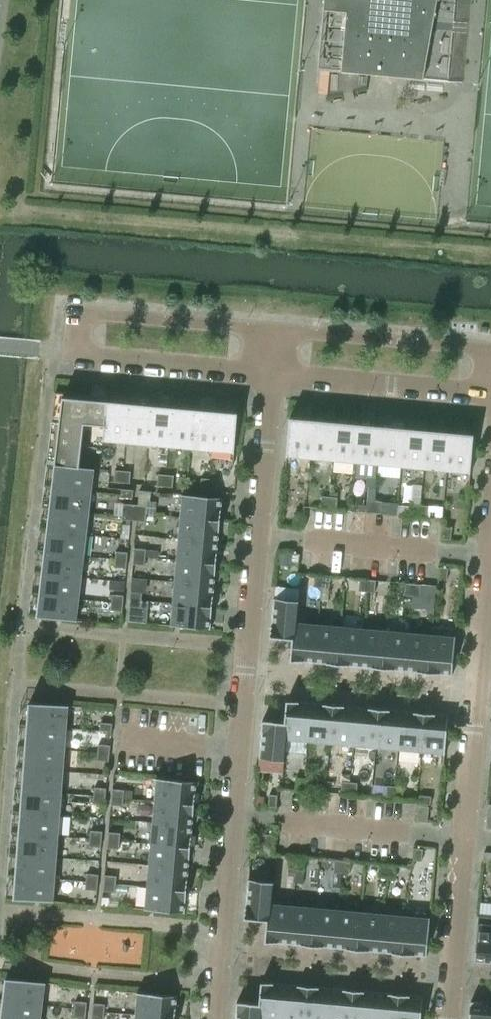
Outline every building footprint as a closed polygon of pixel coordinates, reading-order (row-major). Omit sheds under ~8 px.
[(318,69),(450,81),(457,0),(324,0),(318,69)] [(104,425),(107,401),(63,397),(60,421),(84,423),(104,425)] [(125,443),(129,403),(127,403),(127,399),(119,398),(118,402),(107,401),(104,425),(103,441),(125,443)] [(147,445),(151,405),(148,404),(149,400),(140,400),(140,404),(129,403),(125,443),(147,445)] [(168,447),(172,407),(170,406),(170,402),(162,402),(161,406),(151,405),(147,445),(168,447)] [(190,449),(194,409),(191,408),(192,404),(183,404),(183,408),(172,407),(168,447),(190,449)] [(211,451),(215,411),(213,410),(213,406),(205,406),(204,410),(194,409),(190,449),(211,451)] [(234,453),(238,413),(234,412),(235,408),(226,408),(226,412),(215,411),(211,451),(234,453)] [(310,458),(314,419),(302,418),(303,414),(293,414),(293,418),(290,417),(286,457),(287,457),(288,456),(310,458)] [(333,460),(336,421),(325,420),(325,416),(316,416),(316,420),(314,419),(310,458),(333,460)] [(356,462),(359,424),(348,422),(348,419),(339,418),(338,422),(336,421),(333,460),(356,462)] [(378,464),(382,426),(370,425),(371,421),(362,420),(361,424),(359,424),(356,462),(378,464)] [(79,467),(84,423),(60,421),(55,464),(79,467)] [(401,467),(405,428),(402,427),(403,423),(393,423),(393,427),(382,426),(378,464),(401,467)] [(424,469),(427,430),(425,430),(425,426),(416,425),(416,429),(405,428),(401,467),(424,469)] [(446,471),(450,432),(448,432),(448,428),(439,427),(438,431),(427,430),(424,469),(446,471)] [(470,473),(474,434),(470,434),(471,430),(462,429),(461,433),(450,432),(446,471),(469,473),(470,473)] [(95,468),(79,467),(55,464),(53,481),(93,485),(95,468)] [(122,482),(123,470),(115,470),(114,482),(122,482)] [(130,483),(131,471),(123,470),(122,482),(130,483)] [(165,486),(166,475),(158,474),(157,486),(165,486)] [(173,487),(174,475),(166,475),(165,486),(173,487)] [(367,475),(365,487),(368,487),(367,500),(375,501),(377,476),(367,475)] [(208,490),(209,478),(201,478),(200,490),(208,490)] [(216,491),(217,479),(209,478),(208,490),(216,491)] [(90,508),(92,492),(93,485),(53,481),(50,503),(90,508)] [(132,498),(133,490),(121,489),(121,497),(132,498)] [(220,519),(222,498),(182,494),(180,516),(220,519)] [(328,508),(329,497),(322,496),(321,508),(328,508)] [(336,509),(337,497),(329,497),(328,508),(336,509)] [(374,512),(375,501),(367,500),(366,512),(374,512)] [(382,513),(383,501),(375,501),(374,512),(382,513)] [(87,532),(90,508),(50,503),(47,527),(87,532)] [(134,512),(135,504),(123,503),(122,511),(134,512)] [(146,513),(147,505),(135,504),(134,512),(146,513)] [(419,517),(420,505),(412,504),(411,516),(419,517)] [(427,517),(428,505),(420,505),(419,517),(427,517)] [(133,520),(134,512),(122,511),(122,519),(133,520)] [(145,521),(146,513),(134,512),(133,520),(145,521)] [(302,526),(303,514),(295,513),(294,525),(302,526)] [(218,541),(220,519),(180,516),(178,538),(218,541)] [(85,555),(87,532),(47,527),(44,551),(85,555)] [(451,539),(452,527),(444,527),(443,538),(451,539)] [(216,563),(218,541),(178,538),(176,560),(216,563)] [(145,557),(146,549),(134,548),(133,556),(145,557)] [(82,577),(85,555),(44,551),(42,572),(82,577)] [(127,560),(128,552),(116,551),(115,559),(127,560)] [(298,566),(299,554),(291,553),(290,565),(298,566)] [(145,565),(145,557),(133,556),(133,564),(145,565)] [(126,568),(127,560),(115,559),(114,567),(126,568)] [(214,585),(216,563),(176,560),(174,582),(214,585)] [(447,579),(448,567),(440,567),(439,579),(447,579)] [(80,598),(82,577),(42,572),(39,594),(80,598)] [(321,587),(322,575),(314,575),(313,586),(321,587)] [(329,588),(330,576),(322,575),(321,587),(329,588)] [(367,591),(368,580),(360,579),(359,591),(367,591)] [(375,592),(376,580),(368,580),(367,591),(375,592)] [(212,607),(214,585),(174,582),(172,603),(212,607)] [(412,595),(413,584),(405,583),(404,595),(412,595)] [(420,596),(421,584),(413,584),(412,595),(420,596)] [(142,600),(142,592),(130,591),(130,599),(142,600)] [(77,621),(80,598),(39,594),(37,616),(77,621)] [(123,603),(124,595),(112,594),(111,602),(123,603)] [(297,622),(299,600),(273,598),(270,637),(292,639),(294,639),(296,622),(297,622)] [(141,608),(142,600),(130,599),(129,607),(141,608)] [(122,611),(123,603),(111,602),(110,610),(122,611)] [(210,629),(212,607),(172,603),(170,625),(210,629)] [(318,624),(297,622),(296,622),(294,639),(292,639),(290,660),(315,663),(318,624)] [(337,665),(341,626),(318,624),(315,663),(337,665)] [(360,667),(364,628),(341,626),(337,665),(360,667)] [(383,669),(386,630),(364,628),(360,667),(383,669)] [(405,671),(409,632),(386,630),(383,669),(405,671)] [(428,673),(431,634),(409,632),(405,671),(428,673)] [(452,675),(455,636),(454,636),(431,634),(428,673),(452,675)] [(307,741),(311,702),(287,700),(285,722),(286,722),(285,739),(286,739),(307,741)] [(67,728),(69,705),(29,702),(27,725),(67,728)] [(330,743),(334,704),(311,702),(307,741),(330,743)] [(353,745),(356,706),(334,704),(330,743),(353,745)] [(375,747),(379,709),(356,706),(353,745),(375,747)] [(398,750),(402,711),(379,709),(375,747),(398,750)] [(421,752),(424,713),(402,711),(398,750),(421,752)] [(445,754),(448,715),(424,713),(421,752),(443,754),(445,754)] [(284,761),(286,739),(285,739),(286,722),(285,722),(262,719),(259,759),(284,761)] [(112,731),(112,723),(100,722),(100,730),(112,731)] [(66,749),(67,728),(27,725),(25,746),(66,749)] [(110,753),(110,745),(98,744),(98,752),(110,753)] [(64,771),(66,749),(25,746),(24,768),(64,771)] [(109,761),(110,753),(98,752),(97,760),(109,761)] [(63,792),(64,771),(24,768),(22,789),(63,792)] [(303,790),(304,778),(296,777),(295,789),(303,790)] [(195,804),(197,781),(156,778),(154,800),(195,804)] [(311,790),(312,778),(304,778),(303,790),(311,790)] [(348,794),(349,782),(341,781),(340,793),(348,794)] [(356,794),(357,783),(349,782),(348,794),(356,794)] [(394,798),(395,786),(387,785),(386,797),(394,798)] [(402,799),(403,787),(395,786),(394,798),(402,799)] [(106,796),(106,788),(94,787),(94,795),(106,796)] [(124,798),(124,790),(112,788),(112,796),(124,798)] [(61,814),(63,792),(22,789),(20,811),(61,814)] [(276,807),(277,795),(269,794),(268,806),(276,807)] [(105,804),(106,796),(94,795),(93,803),(105,804)] [(430,804),(431,796),(419,795),(419,803),(430,804)] [(123,805),(124,798),(112,796),(111,804),(123,805)] [(193,825),(195,804),(154,800),(152,822),(193,825)] [(427,822),(429,806),(418,805),(417,821),(427,822)] [(59,836),(61,814),(20,811),(19,833),(59,836)] [(191,847),(193,825),(152,822),(150,843),(191,847)] [(102,839),(102,831),(90,830),(90,838),(102,839)] [(120,841),(120,833),(108,832),(108,840),(120,841)] [(58,857),(59,836),(19,833),(17,854),(58,857)] [(273,847),(274,835),(266,834),(265,846),(273,847)] [(101,847),(102,839),(90,838),(89,846),(101,847)] [(119,849),(120,841),(108,840),(107,847),(119,849)] [(189,868),(191,847),(150,843),(148,865),(189,868)] [(422,861),(423,849),(415,848),(413,860),(422,861)] [(56,879),(58,857),(17,854),(15,876),(56,879)] [(296,868),(297,856),(289,856),(288,868),(296,868)] [(304,869),(305,857),(297,856),(296,868),(304,869)] [(341,873),(342,861),(334,860),(333,872),(341,873)] [(349,873),(350,861),(342,861),(341,873),(349,873)] [(387,877),(388,865),(380,864),(379,876),(387,877)] [(187,890),(189,868),(148,865),(146,886),(187,890)] [(395,877),(396,865),(388,865),(387,877),(395,877)] [(333,872),(332,886),(340,887),(341,873),(333,872)] [(98,882),(99,874),(87,873),(86,881),(98,882)] [(116,884),(117,876),(105,875),(104,882),(116,884)] [(54,901),(56,879),(15,876),(14,898),(54,901)] [(271,903),(273,882),(248,879),(244,918),(267,920),(268,920),(270,903),(271,903)] [(97,890),(98,882),(86,881),(85,889),(97,890)] [(115,892),(116,884),(104,882),(103,890),(115,892)] [(185,913),(187,890),(146,886),(144,909),(185,913)] [(474,961),(490,962),(490,903),(480,902),(479,916),(478,916),(474,961)] [(292,905),(271,903),(270,903),(268,920),(267,920),(265,941),(289,944),(292,905)] [(312,946),(315,907),(292,905),(289,944),(312,946)] [(334,948),(338,909),(315,907),(312,946),(334,948)] [(357,950),(361,911),(338,909),(334,948),(357,950)] [(380,952),(383,913),(361,911),(357,950),(380,952)] [(402,954),(406,915),(383,913),(380,952),(402,954)] [(426,956),(430,917),(429,917),(406,915),(402,954),(426,956)] [(43,1005),(46,982),(6,977),(3,1000),(43,1005)] [(285,984),(261,981),(259,1003),(261,1003),(259,1018),(282,1018),(285,984)] [(308,986),(285,984),(282,1018),(305,1018),(308,986)] [(331,988),(308,986),(305,1018),(328,1018),(331,988)] [(353,990),(331,988),(328,1018),(351,1018),(353,990)] [(376,992),(353,990),(351,1018),(374,1018),(376,992)] [(175,1018),(177,995),(137,992),(135,1015),(175,1018)] [(399,994),(376,992),(374,1018),(397,1018),(399,994)] [(423,996),(399,994),(397,1018),(421,1018),(423,996)] [(43,1005),(3,1000),(1,1018),(41,1018),(43,1005)] [(469,1018),(490,1018),(490,1002),(471,1000),(469,1018)] [(86,1010),(87,1002),(75,1001),(75,1009),(86,1010)] [(261,1003),(259,1003),(237,1001),(235,1018),(259,1018),(261,1003)] [(104,1012),(105,1004),(93,1003),(93,1011),(104,1012)] [(86,1018),(86,1010),(75,1009),(74,1017),(86,1018)] [(104,1012),(93,1011),(92,1018),(95,1018),(104,1018),(104,1012)]
